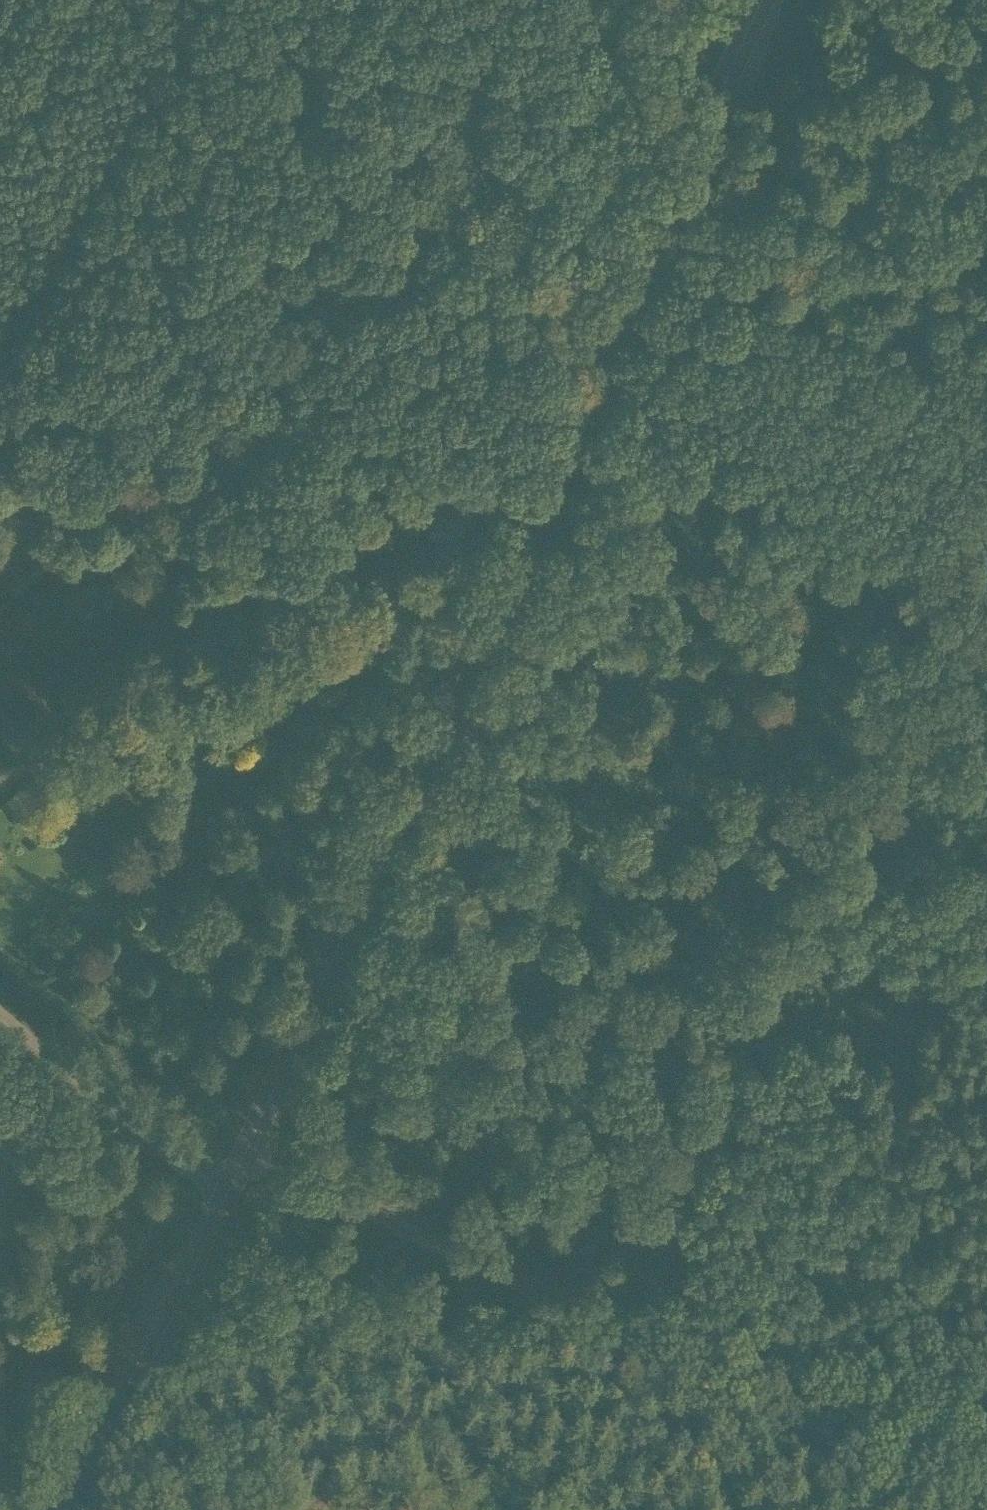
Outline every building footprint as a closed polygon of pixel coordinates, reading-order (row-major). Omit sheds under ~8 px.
[(82,1044),(77,1049),(87,1057),(91,1052),(82,1044)]
